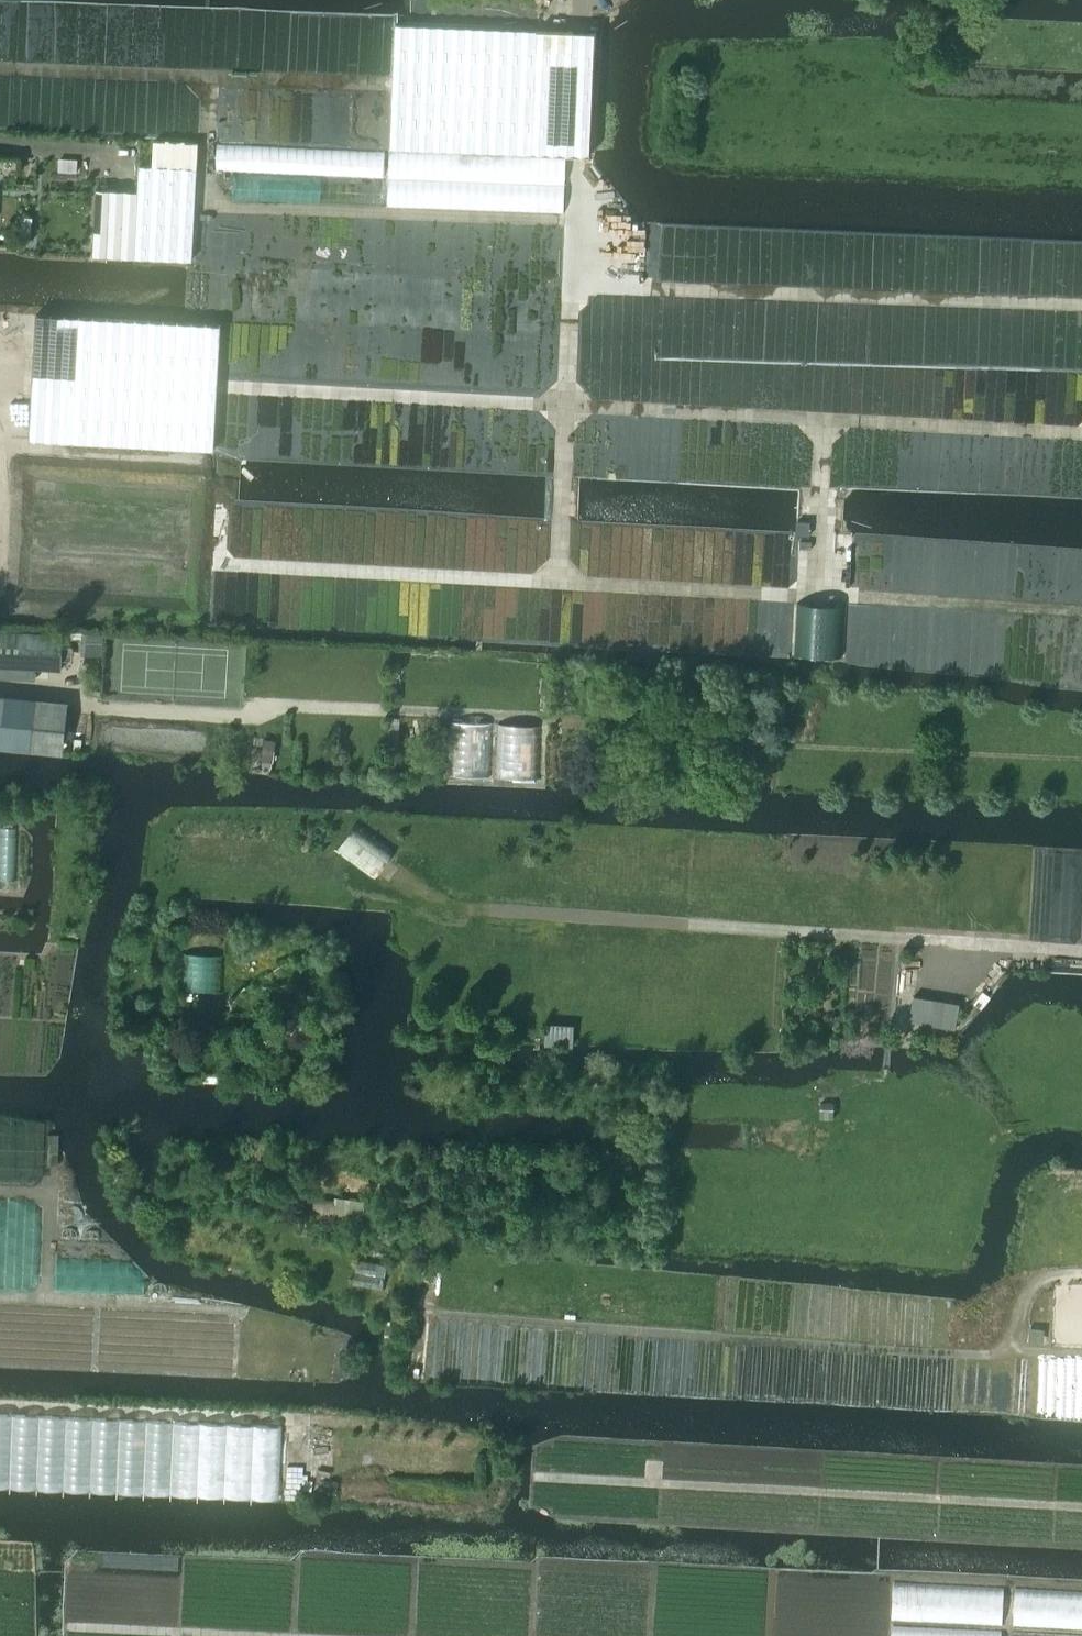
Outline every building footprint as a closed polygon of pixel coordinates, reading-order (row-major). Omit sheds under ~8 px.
[(590,156),(595,33),(395,24),(390,147),(590,156)] [(192,259),(196,168),(139,166),(138,191),(135,257),(192,259)] [(135,257),(138,191),(96,189),(93,255),(135,257)] [(214,449),(221,325),(37,314),(30,438),(214,449)] [(62,670),(64,634),(0,631),(0,667),(62,670)] [(1,744),(59,749),(63,705),(0,699),(0,744),(1,744)] [(449,721),(446,774),(490,776),(493,723),(449,721)] [(497,723),(495,776),(538,778),(541,725),(497,723)] [(263,739),(261,758),(272,759),(275,740),(263,739)] [(354,822),(335,850),(374,878),(394,850),(354,822)] [(304,1016),(288,1016),(288,1027),(288,1030),(288,1032),(304,1032),(304,1016)] [(315,1200),(313,1212),(333,1216),(333,1215),(375,1221),(378,1203),(336,1197),(335,1203),(315,1200)] [(1031,1329),(1030,1342),(1038,1342),(1039,1329),(1031,1329)]
